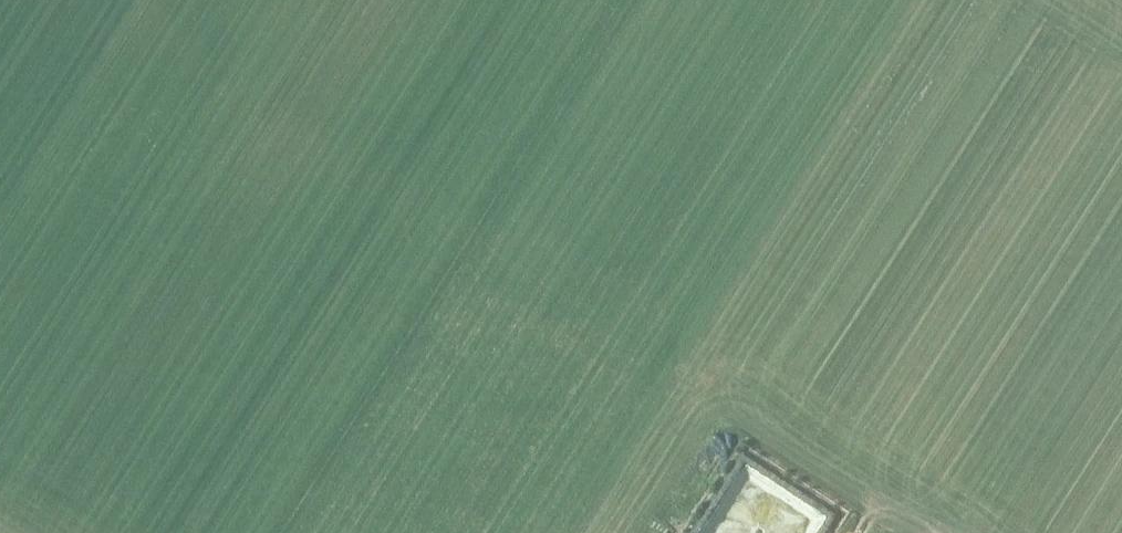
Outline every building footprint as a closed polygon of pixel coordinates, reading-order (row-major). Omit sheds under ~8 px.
[(741,467),(729,460),(688,532),(705,532),(741,467)]
